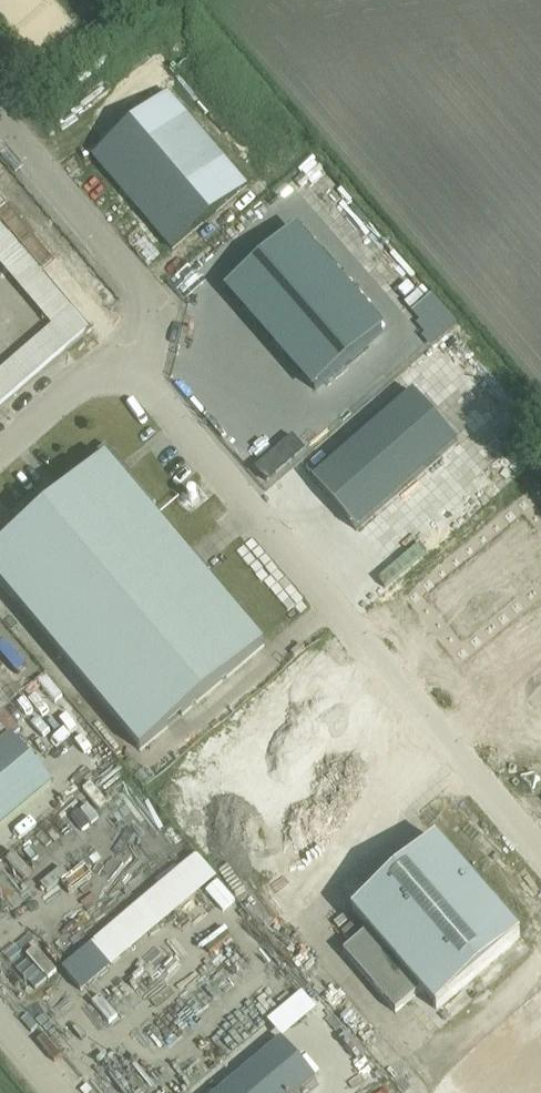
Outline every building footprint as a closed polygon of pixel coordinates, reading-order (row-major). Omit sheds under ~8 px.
[(178,80),(90,155),(170,249),(258,175),(178,80)] [(51,321),(0,362),(0,405),(92,330),(0,217),(0,258),(51,321)] [(314,391),(383,332),(295,229),(226,288),(314,391)] [(313,481),(357,532),(458,444),(414,393),(313,481)] [(38,505),(44,512),(0,550),(0,584),(140,752),(265,648),(150,511),(157,506),(108,447),(38,505)] [(0,743),(0,827),(51,784),(10,735),(0,743)] [(100,850),(108,862),(125,852),(117,840),(100,850)] [(436,1010),(519,937),(436,843),(353,915),(368,932),(344,952),(396,1011),(419,991),(436,1010)] [(18,877),(36,865),(24,849),(7,861),(18,877)] [(217,881),(205,891),(222,911),(235,901),(217,881)] [(95,907),(101,918),(118,909),(112,898),(95,907)] [(91,943),(62,967),(82,991),(111,967),(91,943)] [(483,981),(495,992),(518,967),(505,956),(483,981)] [(21,967),(45,988),(54,978),(30,957),(21,967)] [(315,1078),(282,1039),(217,1092),(298,1092),(315,1078)]
